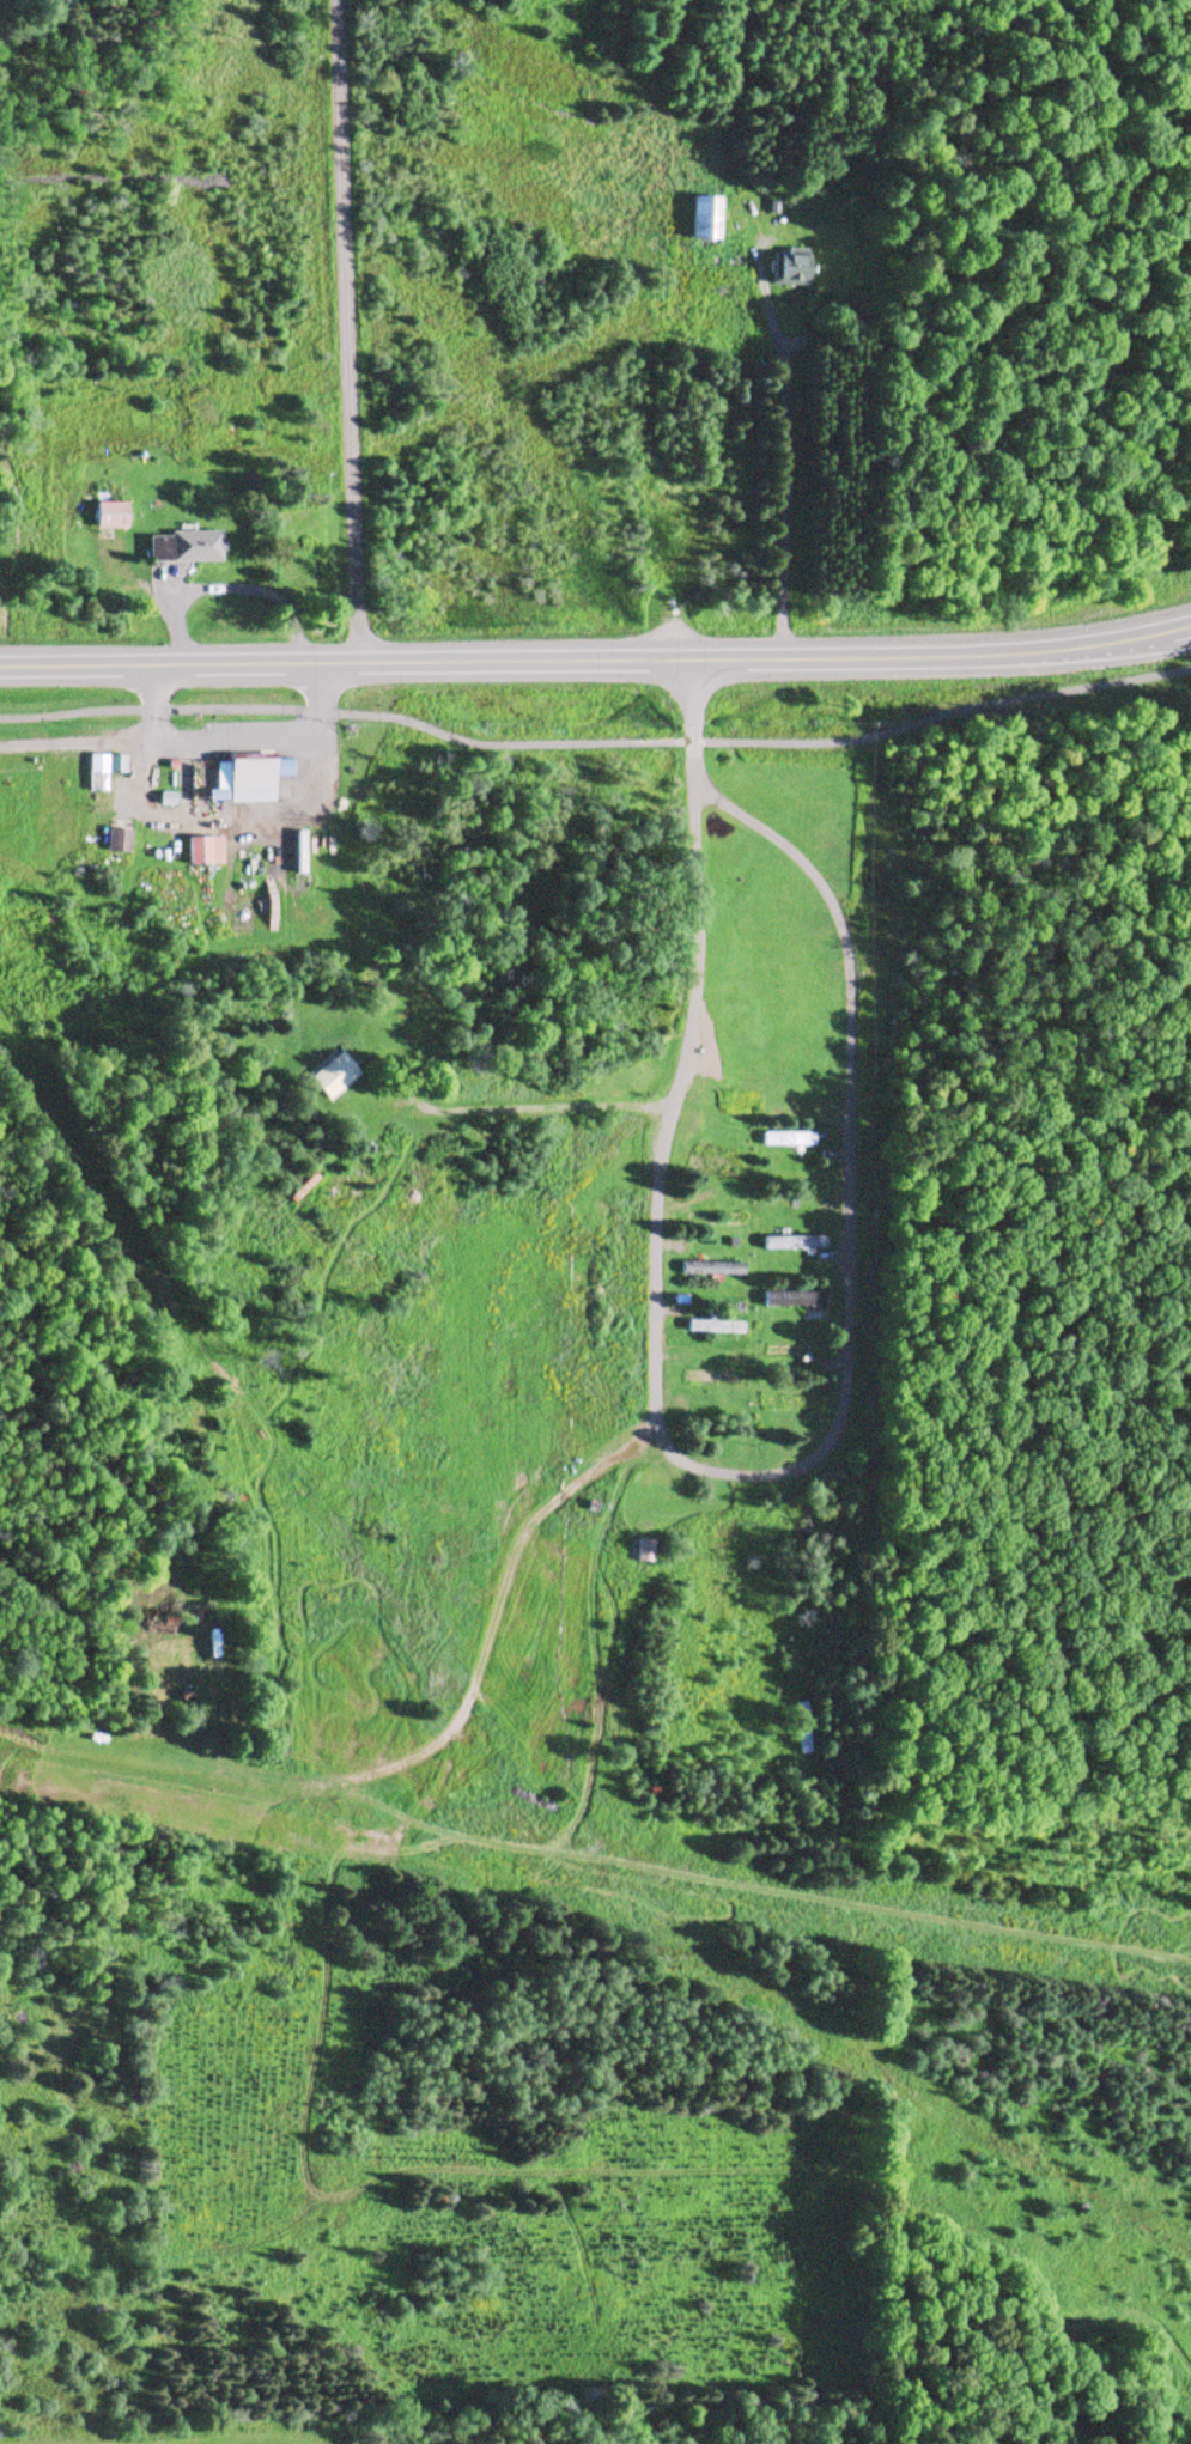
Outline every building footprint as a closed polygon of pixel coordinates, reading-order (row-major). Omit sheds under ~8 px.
[(716,242),(716,199),(687,199),(687,242),(716,242)] [(807,287),(807,252),(767,252),(767,287),(807,287)] [(86,504),(86,530),(123,530),(123,504),(86,504)] [(142,534),(142,563),(214,564),(214,535),(142,534)] [(285,778),(285,761),(208,760),(207,792),(220,792),(220,804),(268,804),(268,778),(285,778)] [(101,854),(125,854),(125,830),(101,830),(101,854)] [(298,834),(290,834),(290,871),(298,871),(298,834)] [(215,865),(215,839),(181,839),(181,865),(215,865)] [(322,1104),(353,1077),(333,1054),(302,1081),(322,1104)] [(753,1131),(753,1142),(813,1142),(813,1131),(753,1131)] [(754,1235),(754,1246),(814,1246),(814,1235),(754,1235)] [(673,1263),(673,1272),(733,1273),(733,1263),(673,1263)] [(758,1293),(758,1303),(818,1303),(818,1293),(758,1293)] [(679,1318),(679,1329),(739,1331),(740,1320),(679,1318)] [(758,1343),(758,1354),(818,1354),(818,1343),(758,1343)] [(676,1368),(675,1379),(736,1381),(736,1370),(676,1368)] [(628,1563),(648,1563),(649,1541),(628,1541),(628,1563)] [(216,1677),(216,1626),(198,1626),(198,1677),(216,1677)]
